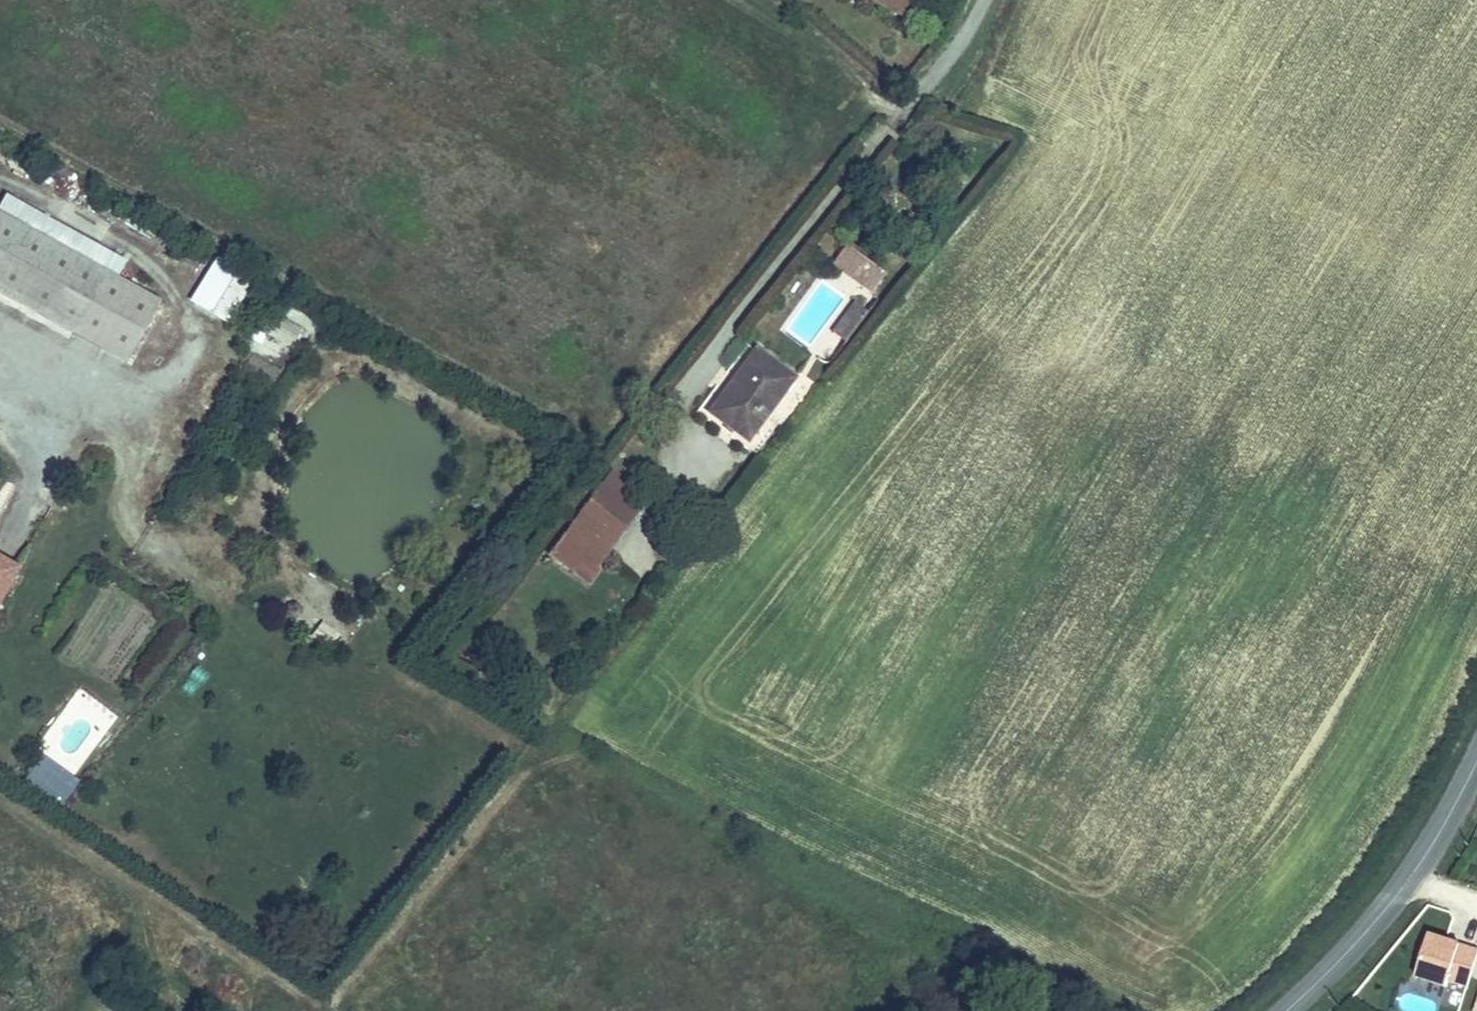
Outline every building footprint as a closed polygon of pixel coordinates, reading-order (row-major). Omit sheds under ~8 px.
[(901,13),(908,0),(876,0),(901,13)] [(127,362),(160,302),(0,214),(0,292),(127,362)] [(847,244),(832,264),(871,293),(885,273),(847,244)] [(189,300),(227,324),(254,282),(215,258),(189,300)] [(832,332),(845,343),(868,312),(855,303),(832,332)] [(756,350),(711,412),(748,440),(765,417),(793,378),(756,350)] [(611,472),(590,500),(626,527),(647,498),(611,472)] [(574,571),(584,558),(596,567),(626,527),(590,500),(550,553),(574,571)] [(18,568),(0,558),(0,600),(18,568)] [(574,571),(587,580),(596,567),(584,558),(574,571)] [(320,621),(313,638),(330,645),(336,628),(320,621)] [(42,756),(28,780),(67,802),(81,778),(42,756)] [(1476,982),(1476,950),(1437,936),(1423,978),(1454,988),(1456,982),(1475,989),(1476,982)] [(885,995),(873,1010),(886,1010),(893,1002),(885,995)]
